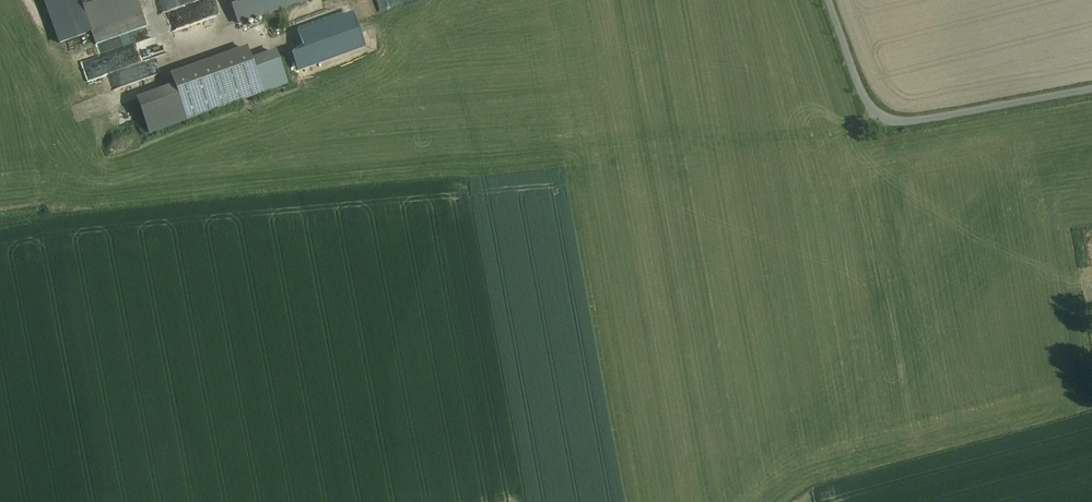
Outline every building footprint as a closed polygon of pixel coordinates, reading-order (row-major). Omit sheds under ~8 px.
[(143,14),(138,0),(74,0),(88,35),(143,14)] [(220,14),(217,3),(216,0),(205,0),(164,11),(168,28),(220,14)] [(161,66),(179,112),(258,82),(240,36),(161,66)]
